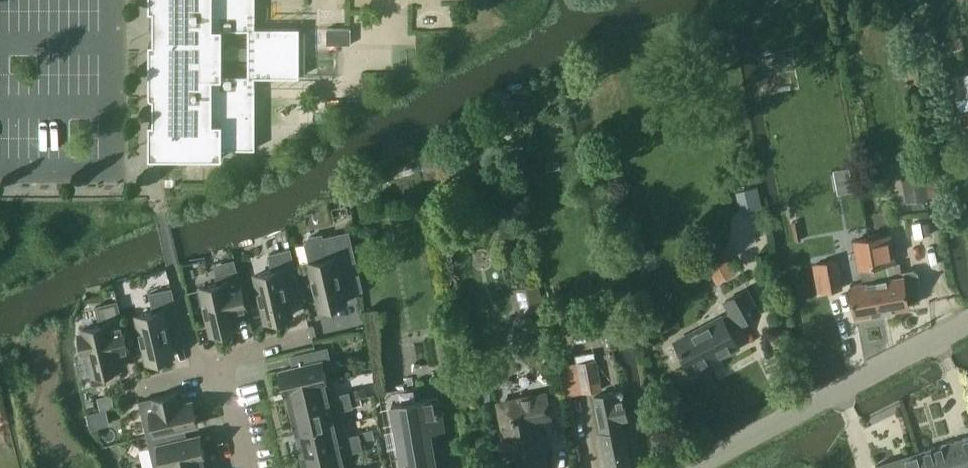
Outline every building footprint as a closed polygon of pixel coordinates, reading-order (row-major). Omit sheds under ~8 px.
[(149,10),(153,10),(153,26),(153,42),(150,42),(150,93),(150,94),(150,95),(151,96),(152,97),(153,97),(154,97),(154,111),(154,122),(150,122),(150,157),(177,157),(182,157),(222,157),(223,148),(255,148),(255,77),(300,77),(300,73),(300,50),(300,49),(300,32),(300,28),(255,28),(255,20),(255,5),(255,0),(149,0),(149,10)] [(348,28),(324,28),(324,44),(348,44),(348,28)] [(913,67),(911,61),(898,64),(899,70),(913,67)] [(964,73),(964,75),(943,78),(946,99),(943,99),(948,133),(963,130),(959,111),(967,109),(967,72),(964,73)] [(928,200),(923,173),(901,177),(906,203),(928,200)] [(742,207),(761,203),(757,186),(738,191),(742,207)] [(359,275),(349,231),(323,237),(322,234),(309,237),(305,243),(310,263),(309,263),(320,309),(347,303),(341,279),(359,275)] [(870,238),(869,238),(882,312),(909,307),(907,294),(917,292),(921,288),(918,273),(913,269),(901,272),(902,276),(889,278),(887,266),(897,264),(892,234),(870,238)] [(863,283),(849,285),(855,317),(882,312),(869,238),(868,238),(853,240),(858,270),(861,270),(864,283),(863,283)] [(300,288),(290,249),(269,254),(273,271),(255,275),(266,322),(292,315),(287,291),(300,288)] [(715,259),(705,264),(711,275),(721,270),(715,259)] [(823,293),(843,289),(837,259),(817,262),(823,293)] [(201,288),(211,334),(238,328),(234,314),(247,311),(238,270),(216,275),(218,284),(201,288)] [(514,289),(519,314),(545,308),(540,283),(514,289)] [(722,301),(728,312),(736,327),(762,313),(748,288),(722,301)] [(172,289),(150,294),(154,312),(137,316),(148,362),(174,356),(168,332),(181,329),(172,289)] [(84,333),(79,334),(84,353),(88,352),(94,375),(120,369),(117,355),(129,352),(127,342),(118,301),(96,306),(100,325),(83,329),(84,333)] [(736,327),(728,312),(675,341),(692,372),(739,347),(730,330),(736,327)] [(324,369),(332,367),(327,347),(291,356),(294,367),(280,371),(285,393),(288,393),(288,392),(335,381),(335,380),(327,382),(324,369)] [(582,394),(603,390),(597,360),(577,363),(582,394)] [(338,394),(335,381),(288,392),(288,393),(292,412),(350,400),(349,392),(338,394)] [(350,391),(352,400),(368,396),(365,387),(350,391)] [(547,455),(548,454),(551,453),(547,431),(544,432),(543,430),(542,425),(554,422),(548,390),(495,401),(503,439),(498,440),(503,466),(508,465),(508,467),(550,467),(547,455)] [(601,433),(600,433),(607,467),(631,467),(623,429),(622,429),(620,421),(628,420),(622,392),(594,397),(601,433)] [(139,402),(147,435),(198,424),(192,402),(179,405),(176,393),(139,402)] [(111,395),(99,398),(102,411),(114,408),(111,395)] [(403,467),(437,467),(430,431),(444,428),(438,397),(392,405),(403,467)] [(345,423),(342,410),(352,407),(350,400),(292,412),(297,434),(345,423)] [(297,434),(302,455),(360,442),(358,433),(348,435),(345,423),(297,434)] [(198,424),(147,435),(155,467),(160,467),(205,457),(200,436),(187,439),(184,427),(198,424)] [(359,432),(361,442),(375,438),(372,429),(359,432)] [(919,453),(923,467),(967,467),(967,438),(919,453)] [(347,467),(346,466),(344,466),(341,453),(362,449),(360,442),(302,455),(305,467),(343,467),(347,467)] [(919,453),(876,465),(877,467),(923,467),(919,453)] [(205,457),(160,467),(205,467),(203,459),(205,458),(205,457)]
